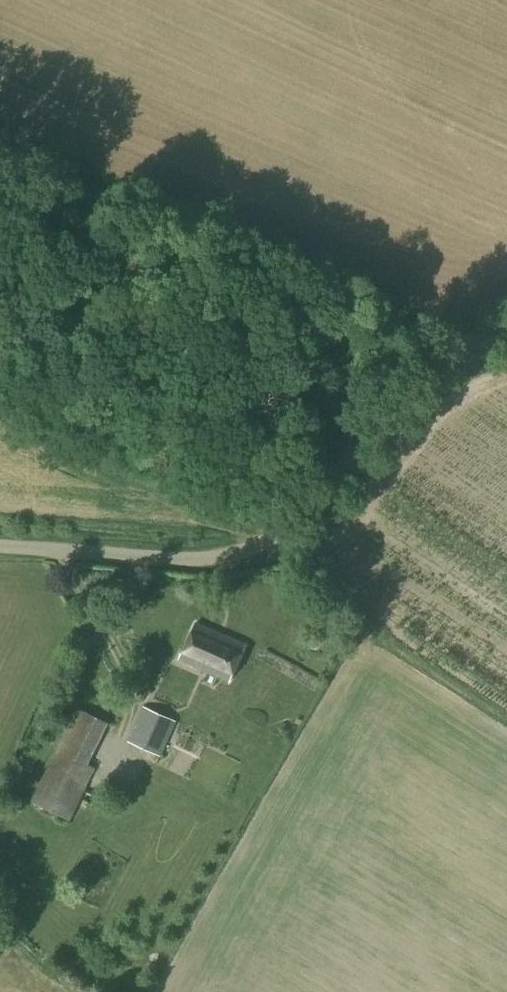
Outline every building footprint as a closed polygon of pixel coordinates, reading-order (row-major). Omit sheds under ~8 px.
[(228,682),(244,646),(194,624),(178,661),(228,682)] [(160,756),(176,722),(143,707),(127,742),(160,756)] [(70,821),(87,787),(86,787),(95,768),(88,765),(108,723),(76,708),(30,802),(70,821)]
